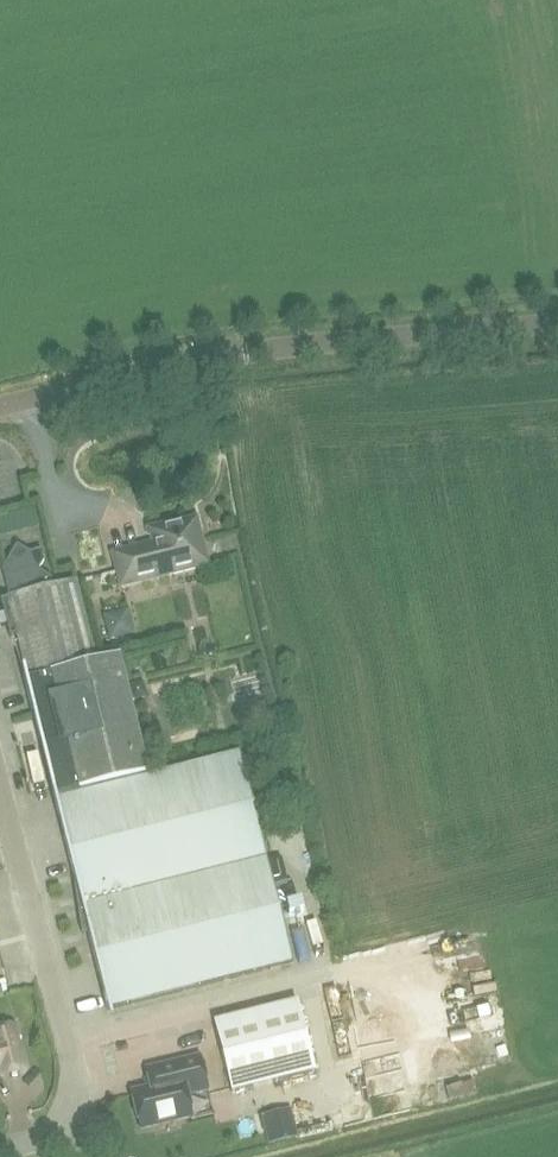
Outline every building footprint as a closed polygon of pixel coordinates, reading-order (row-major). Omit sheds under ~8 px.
[(120,586),(207,565),(196,520),(172,526),(171,524),(147,530),(149,536),(151,536),(153,544),(113,554),(120,586)] [(292,966),(240,755),(276,746),(247,627),(118,657),(95,662),(76,580),(50,586),(49,582),(45,579),(47,575),(38,570),(44,560),(41,550),(25,553),(16,548),(18,545),(16,544),(2,569),(9,597),(7,598),(7,600),(0,602),(9,638),(16,637),(27,681),(23,681),(52,793),(73,879),(81,934),(87,933),(87,934),(107,1011),(292,966)] [(13,913),(1,914),(5,936),(16,934),(13,913)] [(297,1001),(214,1022),(232,1093),(315,1072),(297,1001)] [(19,1057),(11,1026),(0,1029),(0,1079),(7,1077),(7,1079),(22,1075),(22,1073),(23,1072),(19,1057)] [(208,1089),(200,1057),(167,1065),(148,1070),(146,1070),(147,1072),(151,1087),(151,1089),(132,1094),(141,1129),(192,1116),(186,1094),(208,1089)] [(291,1109),(261,1116),(268,1144),(297,1136),(291,1109)]
